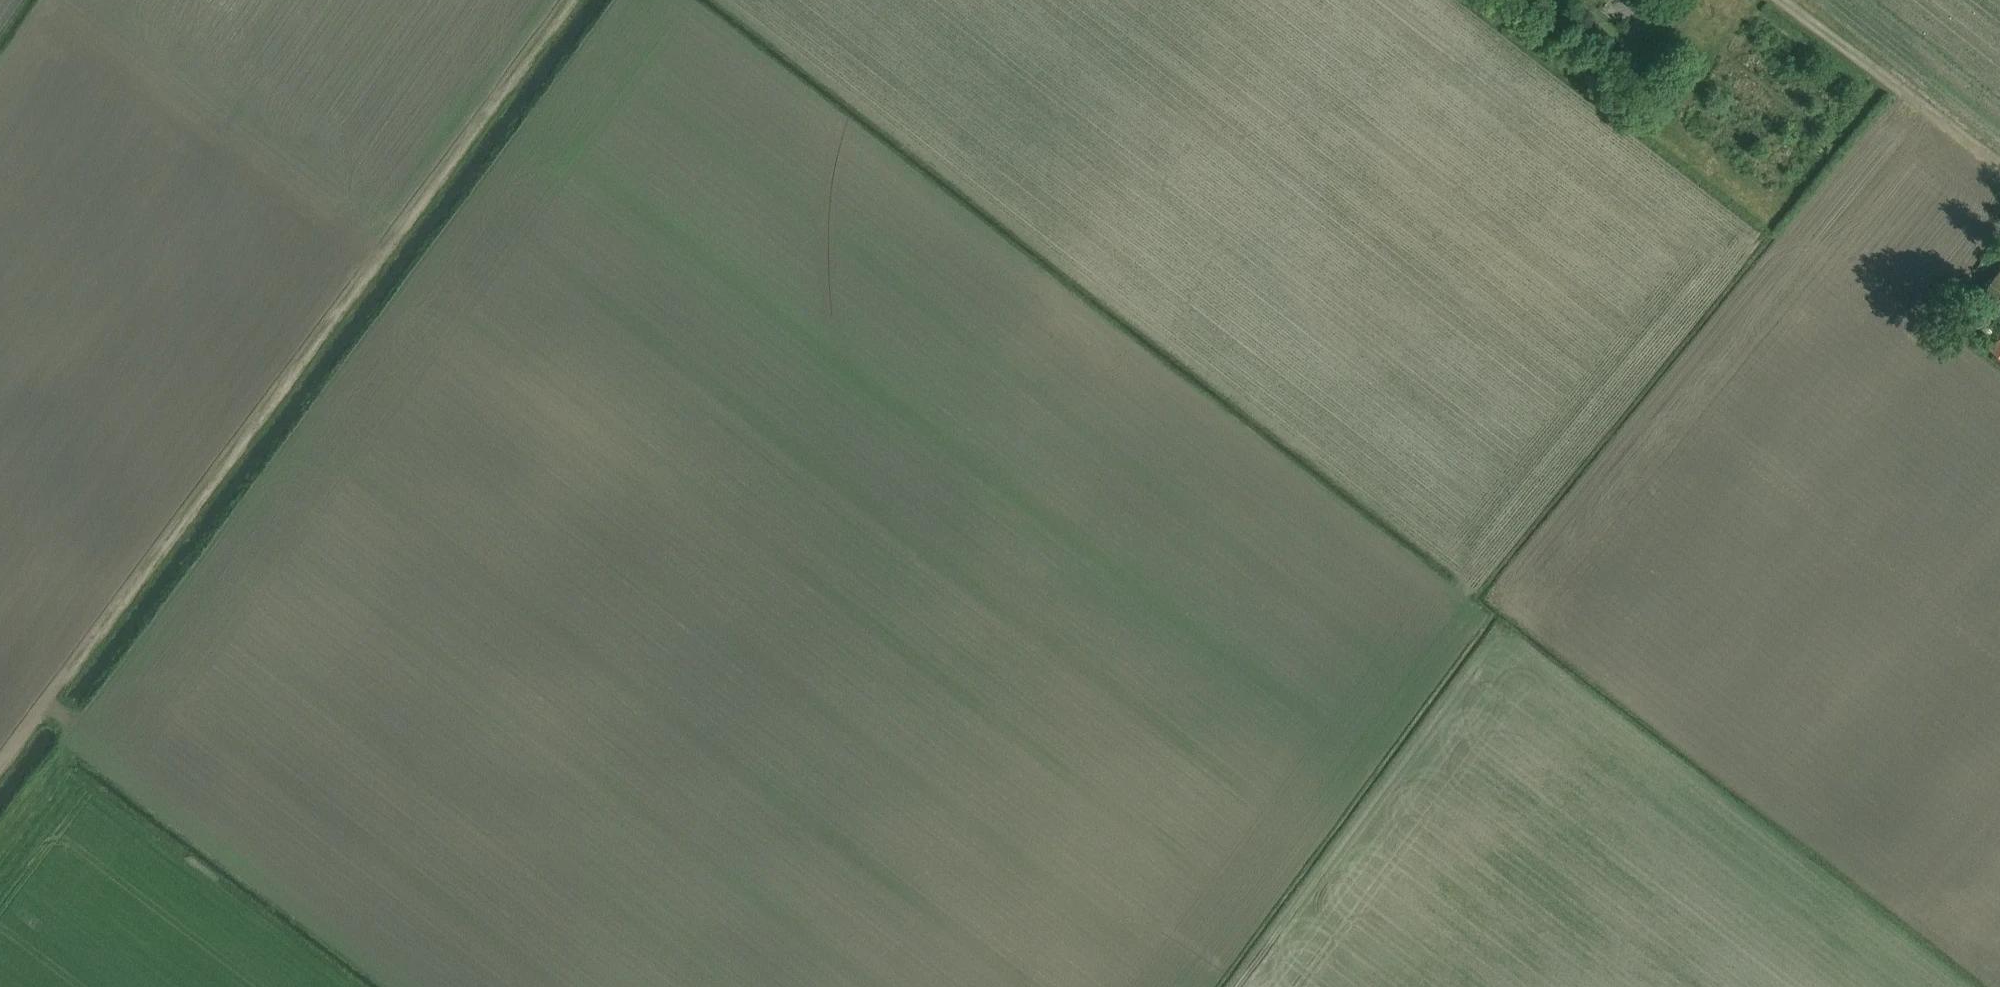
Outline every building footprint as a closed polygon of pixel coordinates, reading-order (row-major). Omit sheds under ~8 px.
[(1985,290),(1999,301),(1999,270),(1985,290)] [(1990,349),(1999,357),(1999,337),(1990,349)]
